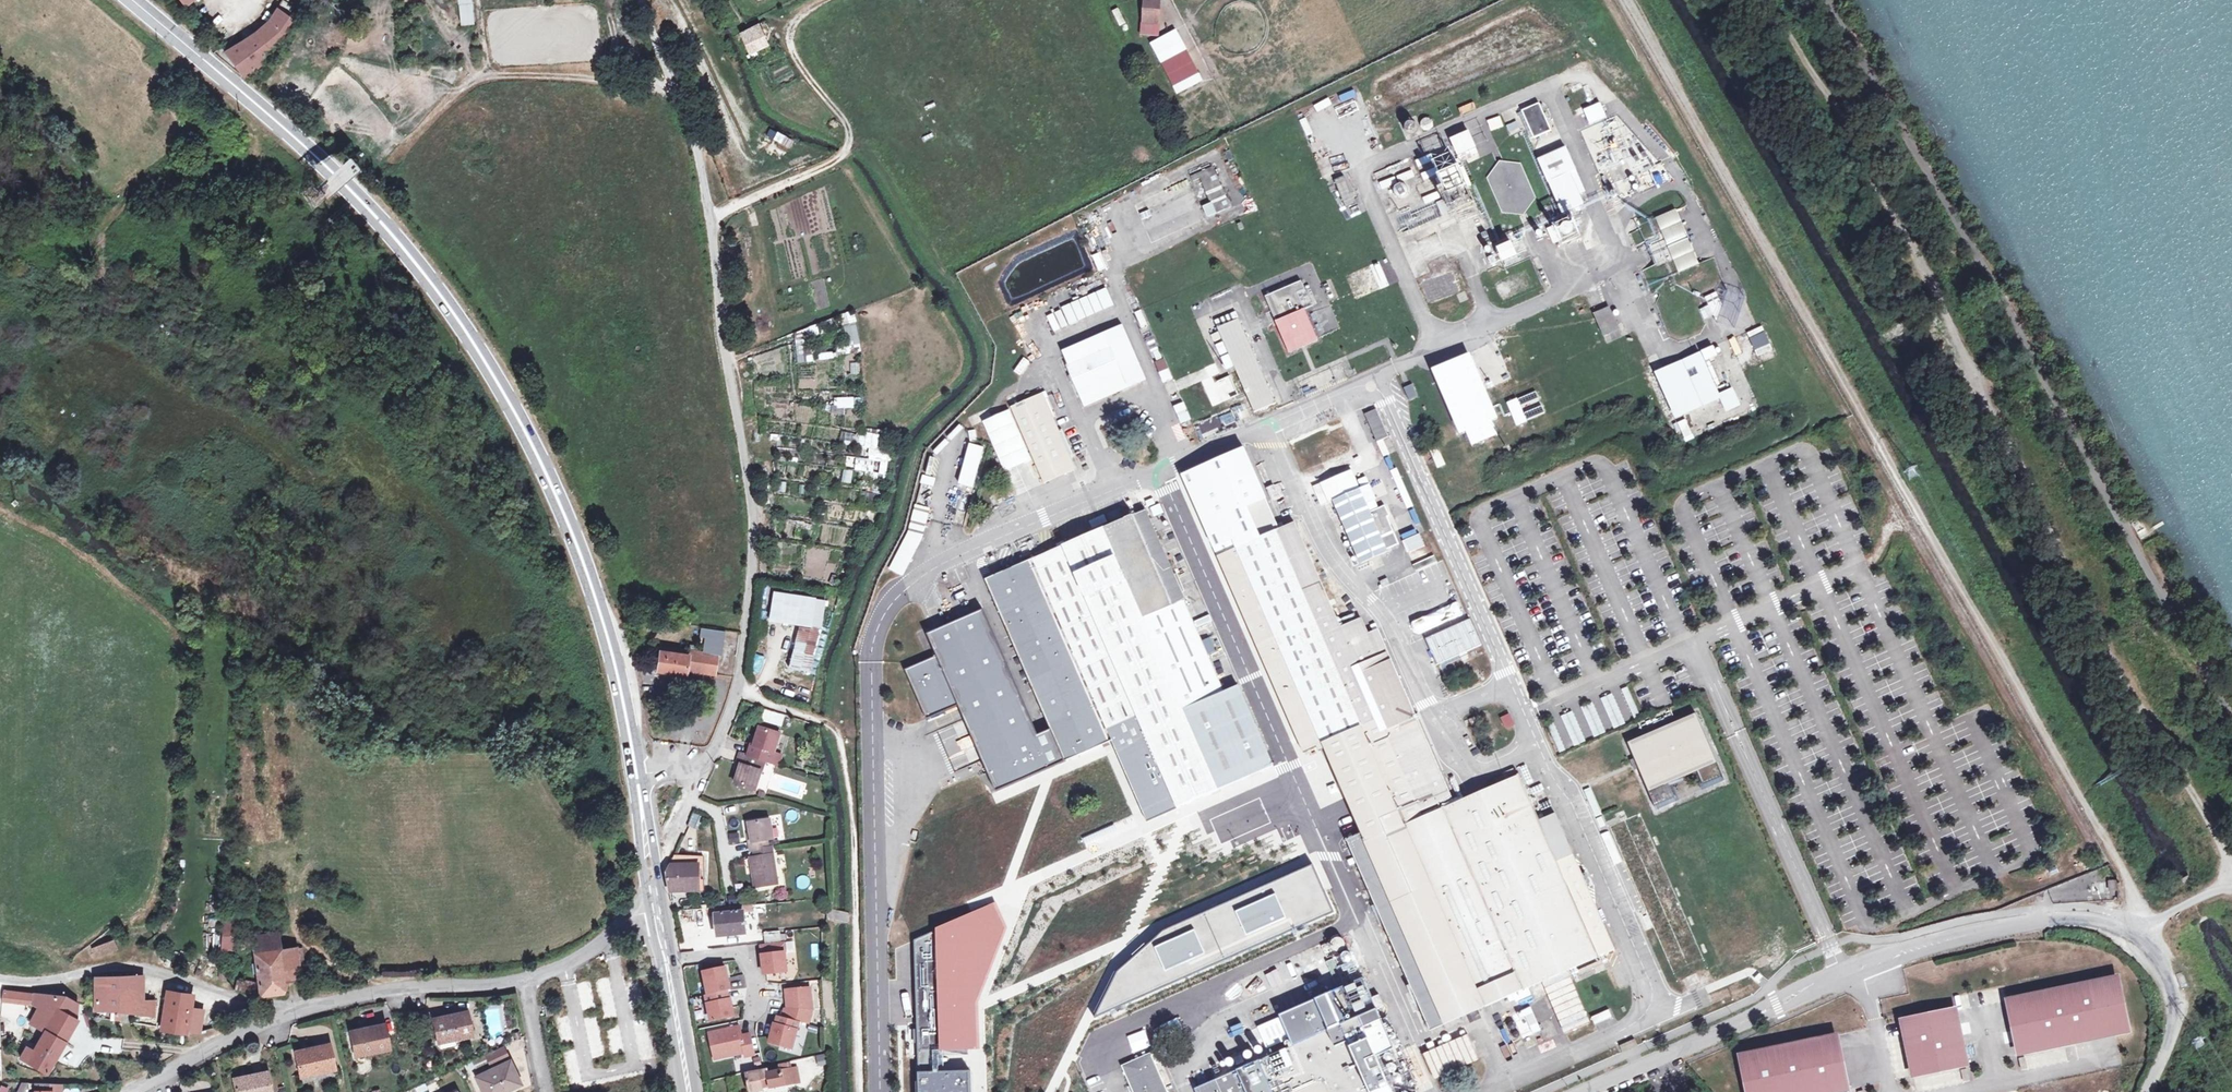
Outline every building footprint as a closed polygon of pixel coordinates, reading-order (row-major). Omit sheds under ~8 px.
[(459,26),(474,25),(472,0),(457,0),(459,26)] [(1160,0),(1141,0),(1141,37),(1160,37),(1160,0)] [(223,54),(244,79),(261,66),(258,63),(280,45),(295,23),(277,10),(269,23),(256,34),(253,30),(250,31),(253,36),(223,54)] [(745,45),(762,36),(757,25),(739,33),(745,45)] [(767,46),(762,36),(745,45),(749,55),(767,46)] [(1162,62),(1172,83),(1196,71),(1186,50),(1162,62)] [(1354,91),(1338,96),(1340,104),(1357,99),(1354,91)] [(1318,112),(1331,105),(1328,99),(1315,106),(1318,112)] [(1551,133),(1539,104),(1521,113),(1526,122),(1527,125),(1534,140),(1551,133)] [(1521,113),(1520,110),(1519,107),(1502,115),(1509,133),(1527,125),(1526,122),(1521,113)] [(1504,128),(1500,117),(1487,122),(1491,133),(1504,128)] [(777,131),(773,139),(789,149),(793,141),(777,131)] [(1450,142),(1458,158),(1470,153),(1471,157),(1479,154),(1469,133),(1450,142)] [(1591,206),(1566,148),(1537,161),(1564,217),(1591,206)] [(1521,164),(1499,161),(1487,179),(1501,215),(1524,217),(1536,199),(1521,164)] [(1450,197),(1467,189),(1472,187),(1461,163),(1444,171),(1446,174),(1436,179),(1444,199),(1450,197)] [(1212,168),(1191,177),(1193,181),(1199,178),(1211,204),(1203,207),(1207,217),(1229,207),(1212,168)] [(1398,199),(1408,195),(1402,183),(1393,188),(1398,199)] [(1475,206),(1467,189),(1450,197),(1457,214),(1475,206)] [(1425,204),(1436,200),(1434,194),(1423,198),(1425,204)] [(1687,236),(1677,212),(1676,210),(1656,219),(1667,244),(1687,236)] [(1401,213),(1402,224),(1433,222),(1432,211),(1401,213)] [(1572,219),(1547,230),(1553,243),(1559,241),(1562,247),(1581,239),(1572,219)] [(1679,273),(1698,265),(1688,239),(1669,248),(1679,273)] [(1510,243),(1504,247),(1497,249),(1503,263),(1517,257),(1510,243)] [(1098,254),(1092,256),(1097,271),(1103,270),(1098,254)] [(1299,281),(1263,296),(1288,352),(1316,339),(1302,309),(1296,294),(1304,290),(1299,281)] [(1106,289),(1047,317),(1054,333),(1114,305),(1106,289)] [(1311,305),(1304,290),(1296,294),(1302,309),(1311,305)] [(1704,298),(1716,323),(1719,315),(1722,307),(1715,292),(1704,298)] [(1727,292),(1722,307),(1719,315),(1736,321),(1743,298),(1727,292)] [(1608,308),(1593,315),(1603,337),(1618,330),(1608,308)] [(845,315),(849,324),(857,321),(853,312),(845,315)] [(1216,329),(1238,320),(1235,312),(1213,321),(1216,329)] [(1736,321),(1719,315),(1716,323),(1734,328),(1736,321)] [(1216,329),(1218,333),(1220,339),(1222,343),(1227,353),(1232,364),(1248,402),(1252,411),(1274,402),(1238,320),(1216,329)] [(1067,367),(1084,406),(1145,380),(1122,326),(1062,352),(1068,366),(1067,367)] [(1761,326),(1745,333),(1757,358),(1772,351),(1761,326)] [(1220,339),(1218,333),(1211,336),(1214,341),(1220,339)] [(1745,334),(1730,338),(1736,360),(1751,356),(1745,334)] [(796,337),(797,363),(804,362),(803,337),(796,337)] [(1227,353),(1222,343),(1215,346),(1220,356),(1227,353)] [(1714,347),(1655,375),(1677,421),(1721,400),(1727,412),(1740,406),(1731,388),(1720,393),(1706,365),(1719,358),(1714,347)] [(814,352),(805,355),(808,363),(817,360),(814,352)] [(1227,353),(1220,356),(1225,367),(1232,364),(1227,353)] [(1470,356),(1430,372),(1460,441),(1466,438),(1471,449),(1500,436),(1494,424),(1498,422),(1470,356)] [(1020,373),(1029,361),(1024,358),(1016,370),(1020,373)] [(1164,384),(1172,380),(1163,360),(1155,363),(1164,384)] [(851,363),(851,374),(860,374),(860,363),(851,363)] [(1412,384),(1402,388),(1407,402),(1418,397),(1412,384)] [(1536,391),(1506,404),(1516,427),(1545,414),(1536,391)] [(1240,392),(1220,401),(1223,409),(1243,400),(1240,392)] [(1042,395),(1037,397),(1070,472),(1075,469),(1042,395)] [(837,408),(863,408),(863,397),(837,397),(837,408)] [(1037,397),(1016,406),(986,420),(1018,496),(1070,472),(1037,397)] [(1178,414),(1182,423),(1190,420),(1185,410),(1178,414)] [(1364,414),(1368,423),(1376,442),(1387,437),(1375,410),(1364,414)] [(1694,439),(1686,420),(1677,424),(1686,443),(1694,439)] [(1343,427),(1312,441),(1325,470),(1356,456),(1343,427)] [(956,438),(951,432),(941,441),(947,447),(956,438)] [(872,448),(871,456),(882,457),(883,447),(878,447),(879,437),(865,436),(864,448),(872,448)] [(931,452),(936,457),(937,458),(947,447),(941,441),(931,452)] [(961,485),(977,488),(983,446),(968,443),(961,485)] [(1436,446),(1428,450),(1438,470),(1446,466),(1436,446)] [(1302,469),(1309,466),(1301,447),(1294,449),(1302,469)] [(1430,1029),(1542,980),(1565,1033),(1588,1023),(1565,971),(1615,949),(1576,859),(1560,866),(1540,820),(1520,775),(1422,818),(1400,767),(1421,758),(1380,665),(1378,659),(1387,655),(1377,630),(1367,634),(1361,618),(1340,628),(1294,522),(1282,528),(1267,493),(1278,489),(1265,459),(1255,463),(1248,448),(1183,475),(1303,752),(1316,747),(1318,751),(1325,748),(1362,834),(1347,840),(1430,1029)] [(929,455),(924,471),(932,473),(936,457),(929,455)] [(852,469),(870,471),(871,460),(853,458),(852,469)] [(862,460),(861,470),(882,472),(883,462),(862,460)] [(844,469),(841,481),(851,484),(854,471),(844,469)] [(924,471),(922,478),(934,480),(935,473),(932,473),(924,471)] [(788,493),(800,495),(801,485),(790,484),(788,493)] [(1334,501),(1361,563),(1386,552),(1369,513),(1377,509),(1368,486),(1334,501)] [(1158,504),(1104,528),(985,581),(1050,728),(1038,734),(983,610),(926,635),(935,655),(903,669),(925,720),(957,706),(963,719),(984,710),(1008,763),(987,772),(996,792),(1112,741),(1147,821),(1271,766),(1236,687),(1223,693),(1182,602),(1184,601),(1177,584),(1191,578),(1158,504)] [(921,540),(925,521),(928,510),(915,507),(907,535),(889,569),(902,575),(921,540)] [(997,510),(989,515),(993,523),(1002,518),(997,510)] [(1395,513),(1386,517),(1390,528),(1400,524),(1395,513)] [(1390,528),(1386,517),(1377,521),(1389,550),(1398,546),(1390,528)] [(2137,534),(2139,533),(2144,530),(2139,520),(2133,523),(2132,524),(2137,534)] [(831,543),(846,545),(849,529),(834,526),(831,543)] [(1049,534),(1055,547),(1067,541),(1062,529),(1049,534)] [(1421,533),(1407,539),(1412,551),(1427,545),(1421,533)] [(1412,551),(1407,539),(1402,541),(1407,553),(1412,551)] [(1443,563),(1427,569),(1433,583),(1448,578),(1443,563)] [(889,572),(887,576),(895,580),(897,576),(889,572)] [(788,624),(800,626),(810,627),(815,600),(775,594),(770,622),(782,623),(781,626),(788,628),(788,624)] [(815,600),(810,627),(819,629),(823,602),(815,600)] [(1425,607),(1411,612),(1420,634),(1434,628),(1425,607)] [(1196,624),(1200,631),(1214,624),(1210,617),(1196,624)] [(1469,617),(1425,638),(1437,667),(1482,646),(1469,617)] [(808,672),(819,629),(810,627),(800,626),(789,670),(808,672)] [(660,646),(657,671),(686,675),(687,670),(716,674),(718,655),(722,656),(726,631),(702,628),(701,637),(706,638),(704,653),(698,652),(698,646),(691,645),(690,650),(660,646)] [(1210,638),(1204,640),(1209,652),(1215,649),(1210,638)] [(1389,661),(1387,655),(1378,659),(1380,665),(1389,661)] [(984,710),(963,719),(987,772),(1008,763),(984,710)] [(1697,713),(1628,742),(1655,803),(1674,795),(1667,778),(1695,766),(1703,783),(1723,775),(1697,713)] [(750,756),(766,762),(773,764),(783,735),(763,728),(760,739),(757,738),(750,756)] [(742,766),(739,773),(735,783),(756,791),(766,762),(750,756),(742,754),(738,765),(742,766)] [(938,833),(957,883),(1021,859),(1017,847),(1053,833),(1057,844),(1068,840),(1053,799),(1023,811),(1015,792),(995,800),(1007,830),(999,833),(978,777),(939,792),(952,828),(938,833)] [(1083,815),(1089,839),(1106,835),(1099,811),(1083,815)] [(1239,813),(1178,836),(1184,852),(1245,829),(1239,813)] [(697,814),(692,824),(701,828),(706,818),(697,814)] [(1555,814),(1540,820),(1560,866),(1575,859),(1555,814)] [(1645,815),(1611,828),(1644,915),(1641,916),(1647,931),(1654,928),(1675,983),(1705,972),(1645,815)] [(753,834),(754,842),(755,850),(771,848),(769,839),(775,839),(772,820),(751,823),(753,834)] [(739,844),(739,834),(730,834),(729,843),(739,844)] [(1176,839),(1159,845),(1164,861),(1181,855),(1176,839)] [(1124,866),(1136,862),(1130,846),(1118,851),(1124,866)] [(778,884),(773,848),(771,848),(755,850),(756,858),(752,858),(756,888),(778,884)] [(675,855),(670,866),(699,865),(699,875),(704,875),(704,857),(675,855)] [(699,865),(670,866),(668,871),(671,891),(699,890),(699,875),(699,865)] [(1109,992),(1094,1019),(1334,912),(1312,865),(1204,912),(1187,920),(1174,927),(1161,934),(1144,948),(1134,958),(1123,969),(1115,979),(1109,992)] [(730,871),(724,872),(726,889),(733,888),(730,871)] [(804,875),(795,879),(800,890),(809,886),(804,875)] [(909,908),(926,909),(926,899),(910,899),(909,908)] [(753,906),(715,908),(718,937),(746,934),(744,913),(753,912),(753,906)] [(223,907),(222,941),(234,939),(235,908),(223,907)] [(999,931),(988,908),(914,940),(918,1058),(972,1054),(969,1002),(999,931)] [(765,932),(766,943),(781,942),(780,931),(765,932)] [(258,985),(245,983),(245,992),(258,994),(285,991),(284,983),(283,969),(299,966),(296,947),(280,949),(278,933),(248,937),(249,944),(253,944),(258,985)] [(233,959),(234,939),(222,941),(221,959),(233,959)] [(92,949),(95,957),(118,949),(115,941),(92,949)] [(784,944),(761,946),(764,974),(787,971),(784,944)] [(302,980),(299,966),(283,969),(284,983),(302,980)] [(1620,969),(1613,972),(1620,988),(1627,985),(1620,969)] [(95,978),(95,991),(95,997),(95,1010),(114,1012),(114,1018),(120,1019),(120,1013),(131,1013),(153,1014),(154,1004),(150,1003),(149,1006),(140,1005),(143,976),(95,978)] [(2116,978),(2006,1001),(2017,1052),(2126,1029),(2116,978)] [(1393,1047),(1376,1010),(1383,1007),(1379,996),(1372,999),(1363,979),(1327,995),(1281,1014),(1291,1046),(1194,1090),(1196,1091),(1391,1091),(1374,1055),(1393,1047)] [(245,992),(245,983),(237,981),(236,990),(245,992)] [(784,1010),(782,1018),(798,1022),(807,1025),(811,1011),(809,989),(785,991),(787,1010),(784,1010)] [(727,991),(705,995),(710,1020),(733,1016),(730,999),(729,999),(727,991)] [(192,995),(168,992),(166,1006),(163,1026),(199,1032),(202,1012),(190,1010),(192,995)] [(29,1021),(45,1031),(58,1009),(74,1017),(78,1003),(64,998),(41,995),(40,1002),(33,1001),(32,1004),(37,1007),(29,1021)] [(546,1017),(553,1015),(551,1003),(544,1005),(546,1017)] [(1529,1007),(1517,1013),(1512,1015),(1522,1039),(1540,1031),(1529,1007)] [(45,1031),(66,1042),(78,1020),(74,1017),(58,1009),(45,1031)] [(1594,1024),(1613,1017),(1609,1009),(1591,1017),(1594,1024)] [(467,1011),(433,1018),(438,1040),(455,1036),(456,1039),(472,1035),(467,1011)] [(1952,1011),(1901,1021),(1912,1075),(1963,1064),(1952,1011)] [(131,1013),(120,1013),(122,1024),(133,1025),(131,1013)] [(1246,1030),(1253,1028),(1248,1015),(1242,1017),(1246,1030)] [(782,1018),(777,1017),(775,1025),(774,1025),(768,1043),(791,1049),(798,1022),(782,1018)] [(384,1025),(350,1032),(355,1053),(373,1049),(373,1052),(390,1049),(384,1025)] [(1574,1030),(1575,1036),(1594,1031),(1592,1025),(1574,1030)] [(738,1026),(707,1032),(713,1058),(743,1052),(744,1056),(752,1055),(751,1051),(748,1034),(740,1036),(738,1026)] [(48,1073),(66,1042),(45,1031),(33,1052),(30,1057),(33,1058),(31,1063),(48,1073)] [(455,1036),(438,1040),(440,1050),(457,1046),(456,1039),(455,1036)] [(1434,1078),(1477,1059),(1468,1037),(1425,1055),(1434,1078)] [(1738,1056),(1747,1091),(1829,1091),(1845,1089),(1835,1037),(1738,1056)] [(1015,1039),(989,1041),(990,1057),(1017,1055),(1015,1039)] [(330,1045),(295,1052),(300,1074),(318,1070),(318,1073),(334,1069),(330,1045)] [(20,1057),(28,1061),(30,1057),(33,1052),(26,1047),(20,1057)] [(494,1062),(501,1059),(497,1051),(490,1055),(494,1062)] [(1123,1066),(1134,1091),(1169,1091),(1151,1053),(1123,1066)] [(815,1078),(825,1077),(823,1060),(812,1061),(815,1078)] [(476,1077),(483,1091),(497,1091),(502,1090),(503,1091),(520,1084),(509,1062),(476,1077)] [(789,1063),(769,1067),(770,1069),(770,1073),(791,1069),(789,1063)] [(748,1073),(752,1091),(753,1091),(764,1090),(761,1079),(771,1077),(773,1087),(797,1082),(794,1068),(791,1069),(770,1073),(770,1069),(748,1073)] [(974,1071),(923,1073),(923,1091),(974,1091),(974,1071)] [(233,1079),(236,1091),(272,1091),(268,1072),(233,1079)] [(1959,1076),(1912,1080),(1913,1089),(1960,1085),(1959,1076)] [(18,1091),(26,1091),(31,1081),(23,1081),(18,1091)] [(36,1082),(36,1091),(52,1091),(50,1091),(50,1082),(36,1082)]
